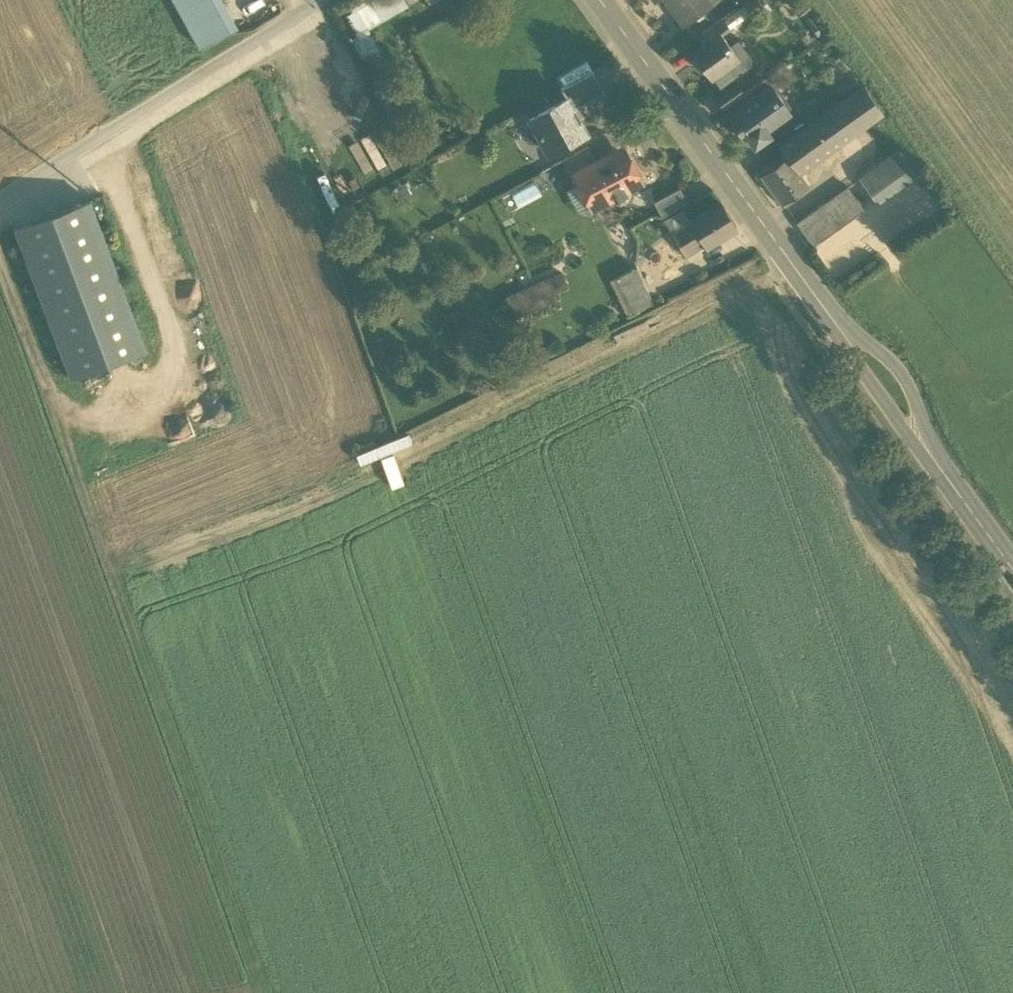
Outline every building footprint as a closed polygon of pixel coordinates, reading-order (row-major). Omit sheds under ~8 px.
[(222,0),(174,0),(200,48),(238,28),(222,0)] [(351,11),(345,14),(358,38),(370,31),(368,28),(408,5),(405,0),(371,0),(351,11)] [(351,11),(371,0),(345,0),(351,11)] [(684,24),(713,3),(711,0),(666,0),(684,24)] [(722,17),(730,28),(750,14),(742,3),(722,17)] [(704,46),(721,33),(722,34),(730,28),(722,17),(697,35),(704,46)] [(380,50),(370,31),(358,38),(353,41),(363,59),(380,50)] [(709,78),(713,75),(738,57),(729,45),(722,34),(721,33),(704,46),(692,54),(709,78)] [(736,40),(729,45),(738,57),(738,56),(746,66),(749,64),(750,58),(736,40)] [(738,56),(738,57),(713,75),(720,85),(746,66),(738,56)] [(833,79),(841,93),(861,83),(853,68),(833,79)] [(561,88),(566,98),(568,98),(574,108),(604,92),(592,71),(561,88)] [(715,97),(724,109),(729,105),(744,94),(736,83),(715,97)] [(787,155),(796,167),(812,155),(815,159),(882,112),(863,85),(778,146),(786,156),(787,155)] [(752,147),(762,140),(759,136),(767,130),(790,113),(778,96),(776,97),(768,87),(749,101),(734,112),(737,116),(731,121),(735,127),(731,130),(734,134),(737,137),(741,140),(744,143),(748,146),(752,147)] [(734,112),(749,101),(744,94),(729,105),(734,112)] [(548,153),(586,132),(580,121),(581,120),(575,110),(574,110),(574,108),(568,98),(566,98),(529,119),(548,153)] [(771,135),(767,130),(759,136),(762,140),(771,135)] [(562,160),(571,178),(578,174),(578,173),(597,163),(597,162),(588,146),(562,160)] [(596,197),(600,204),(613,197),(615,201),(619,202),(628,198),(628,194),(626,190),(638,184),(639,180),(629,162),(625,164),(618,151),(597,162),(597,163),(578,173),(578,174),(582,181),(581,184),(586,194),(596,197)] [(859,177),(872,194),(886,184),(885,184),(908,167),(896,151),(859,177)] [(760,174),(781,203),(808,185),(796,167),(787,155),(786,156),(760,174)] [(886,184),(872,194),(878,203),(915,176),(908,167),(885,184),(886,184)] [(653,202),(661,217),(688,202),(679,187),(653,202)] [(796,223),(813,246),(864,210),(847,187),(796,223)] [(15,228),(71,378),(146,350),(90,200),(15,228)] [(689,220),(691,222),(704,245),(705,247),(737,228),(721,201),(689,220)] [(686,256),(704,245),(691,222),(672,234),(686,256)] [(610,280),(625,310),(650,297),(636,267),(610,280)] [(506,299),(515,317),(558,297),(556,292),(567,286),(560,272),(506,299)]
